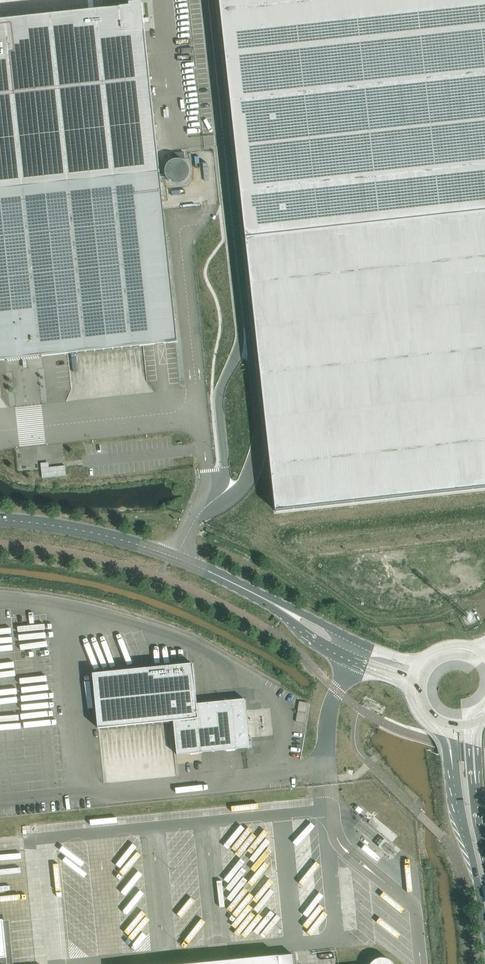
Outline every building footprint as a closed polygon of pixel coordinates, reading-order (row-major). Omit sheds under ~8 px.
[(238,166),(246,239),(484,213),(484,0),(220,0),(238,166)] [(160,174),(142,3),(130,4),(130,7),(0,21),(0,191),(160,174)] [(188,179),(189,176),(189,172),(188,168),(186,165),(183,163),(179,162),(176,162),(172,163),(169,166),(167,169),(166,173),(166,177),(168,180),(171,183),(175,185),(179,185),(182,184),(186,182),(188,179)] [(0,191),(0,360),(177,342),(160,174),(0,191)] [(246,239),(276,512),(484,489),(484,213),(246,239)] [(65,466),(41,468),(42,478),(66,476),(65,466)] [(472,491),(474,510),(484,509),(484,490),(472,491)] [(434,611),(436,625),(447,624),(445,610),(434,611)] [(197,704),(193,664),(93,674),(99,729),(174,721),(177,755),(250,748),(245,699),(197,704)] [(304,704),(302,714),(310,715),(312,705),(304,704)] [(366,814),(369,809),(359,804),(356,809),(366,814)] [(399,963),(397,961),(394,958),(391,957),(387,956),(384,956),(381,956),(378,958),(376,959),(373,961),(371,963),(399,963)]
